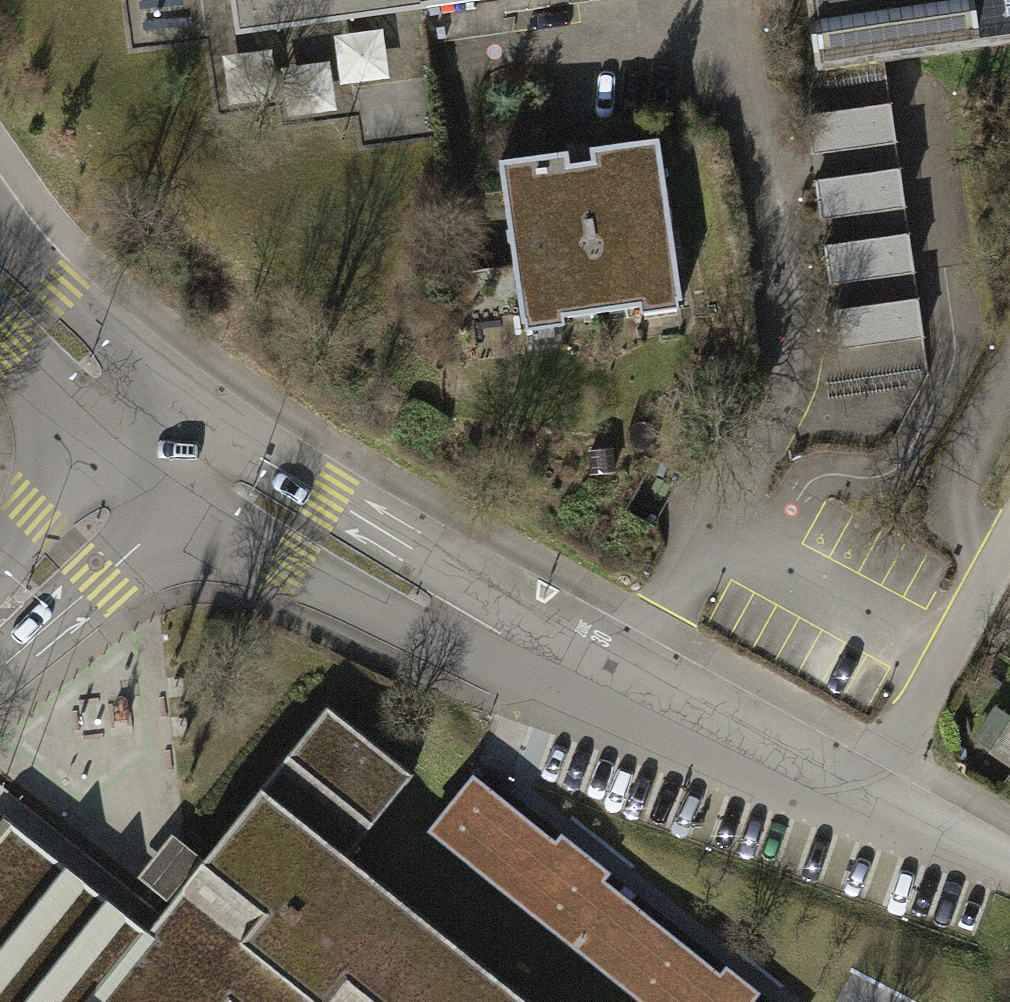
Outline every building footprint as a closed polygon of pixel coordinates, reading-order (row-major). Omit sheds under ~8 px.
[(237,34),(476,0),(232,0),(237,34)] [(817,71),(1009,44),(1009,0),(808,0),(817,71)] [(295,92),(343,90),(342,66),(294,68),(295,92)] [(887,107),(804,117),(809,156),(892,145),(887,107)] [(659,141),(499,163),(523,332),(683,307),(659,141)] [(894,170),(814,181),(819,219),(899,209),(894,170)] [(903,235),(822,246),(827,284),(908,273),(903,235)] [(912,300),(830,310),(835,349),(917,338),(912,300)] [(347,855),(413,774),(327,706),(205,862),(185,847),(152,887),(171,903),(149,931),(4,816),(0,821),(0,1001),(217,1001),(222,996),(229,1001),(529,1001),(347,855)]
